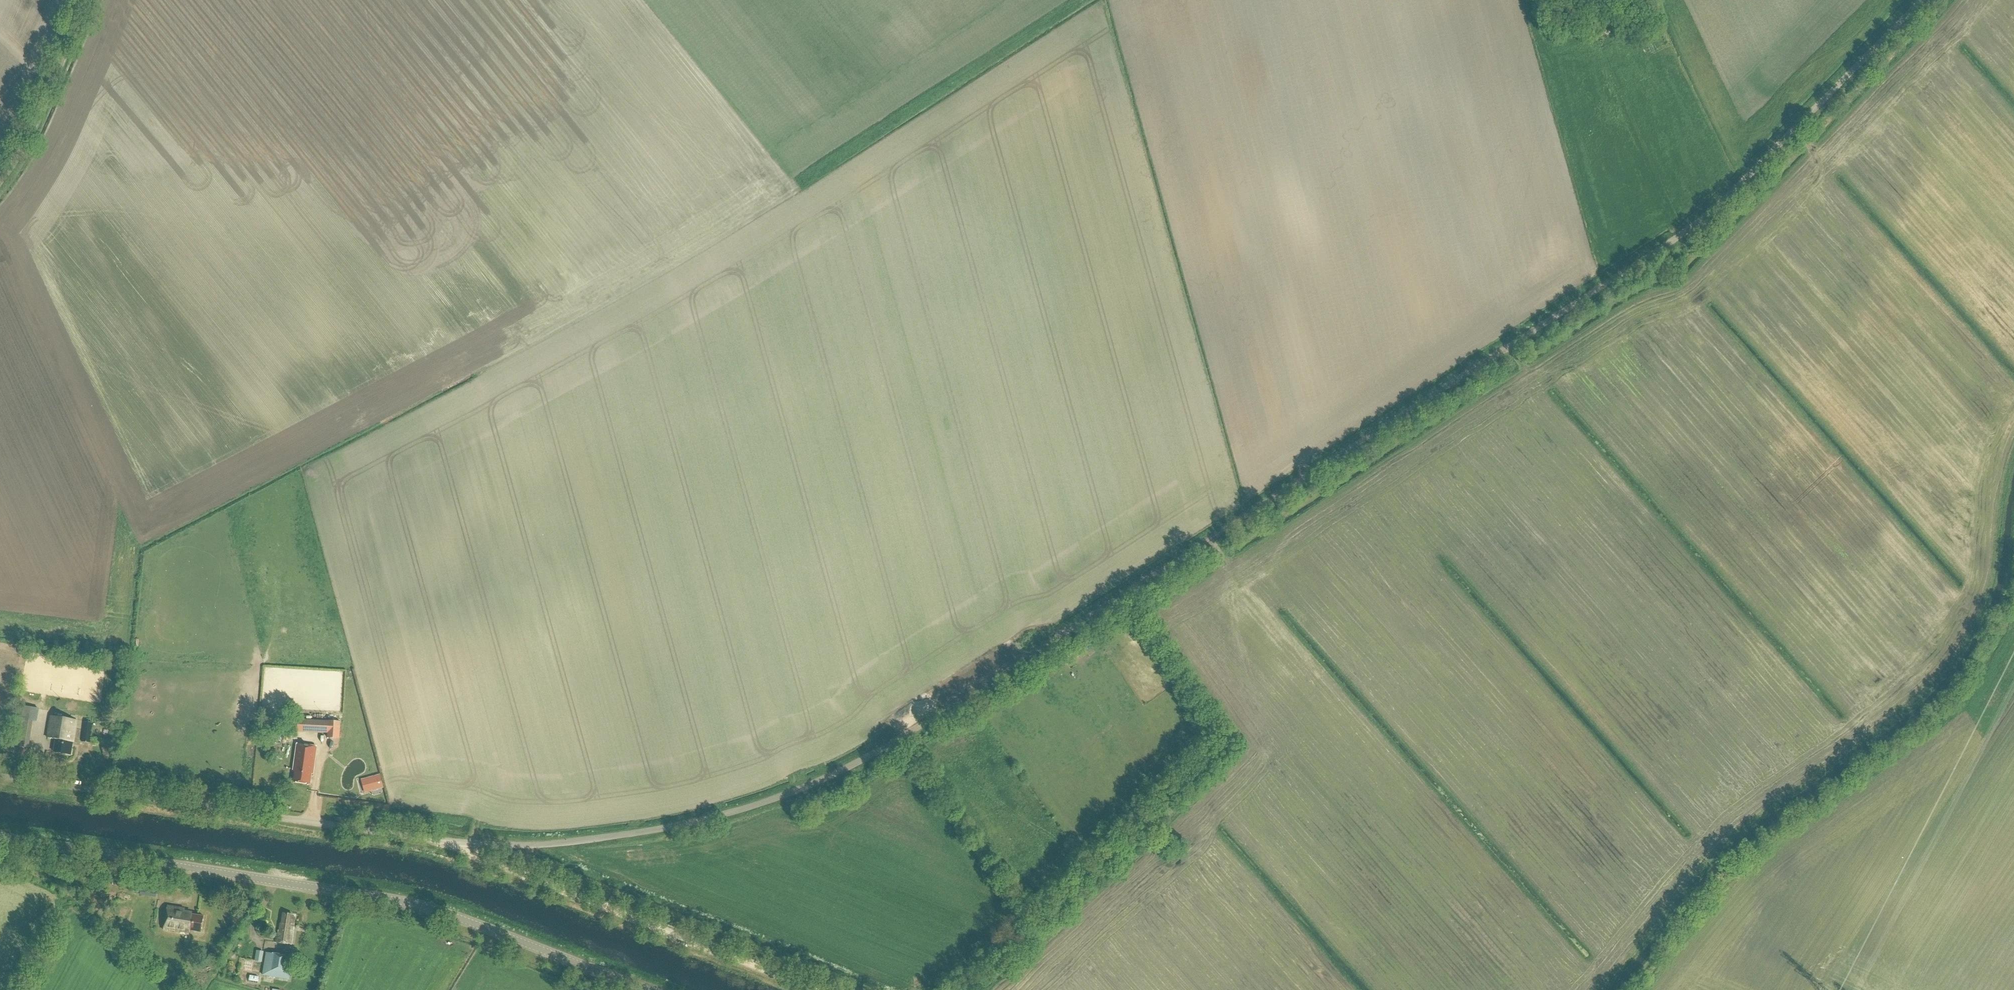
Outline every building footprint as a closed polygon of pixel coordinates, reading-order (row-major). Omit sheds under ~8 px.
[(1028,651),(1039,646),(1031,630),(1020,634),(1028,651)] [(95,678),(95,670),(85,669),(85,678),(95,678)] [(64,703),(64,709),(77,711),(78,704),(64,703)] [(21,706),(19,719),(30,720),(32,707),(21,706)] [(74,741),(77,720),(51,716),(47,737),(55,739),(53,751),(70,754),(72,741),(74,741)] [(266,718),(266,726),(278,727),(278,718),(266,718)] [(340,739),(341,722),(298,720),(297,732),(328,734),(327,738),(340,739)] [(90,743),(93,723),(85,722),(83,742),(90,743)] [(943,756),(953,744),(943,736),(933,747),(943,756)] [(16,737),(15,746),(29,748),(30,739),(16,737)] [(312,763),(314,746),(296,744),(292,770),(293,770),(292,781),(308,783),(310,763),(312,763)] [(367,778),(370,791),(381,788),(377,775),(367,778)] [(156,897),(157,891),(142,888),(141,895),(156,897)] [(201,932),(204,916),(184,913),(184,908),(168,906),(164,929),(189,933),(189,930),(201,932)] [(292,917),(293,914),(284,913),(283,916),(280,915),(279,924),(281,924),(280,927),(279,926),(277,942),(291,944),(295,917),(292,917)] [(290,978),(293,956),(267,952),(263,975),(290,978)] [(198,958),(192,960),(198,977),(204,975),(198,958)]
